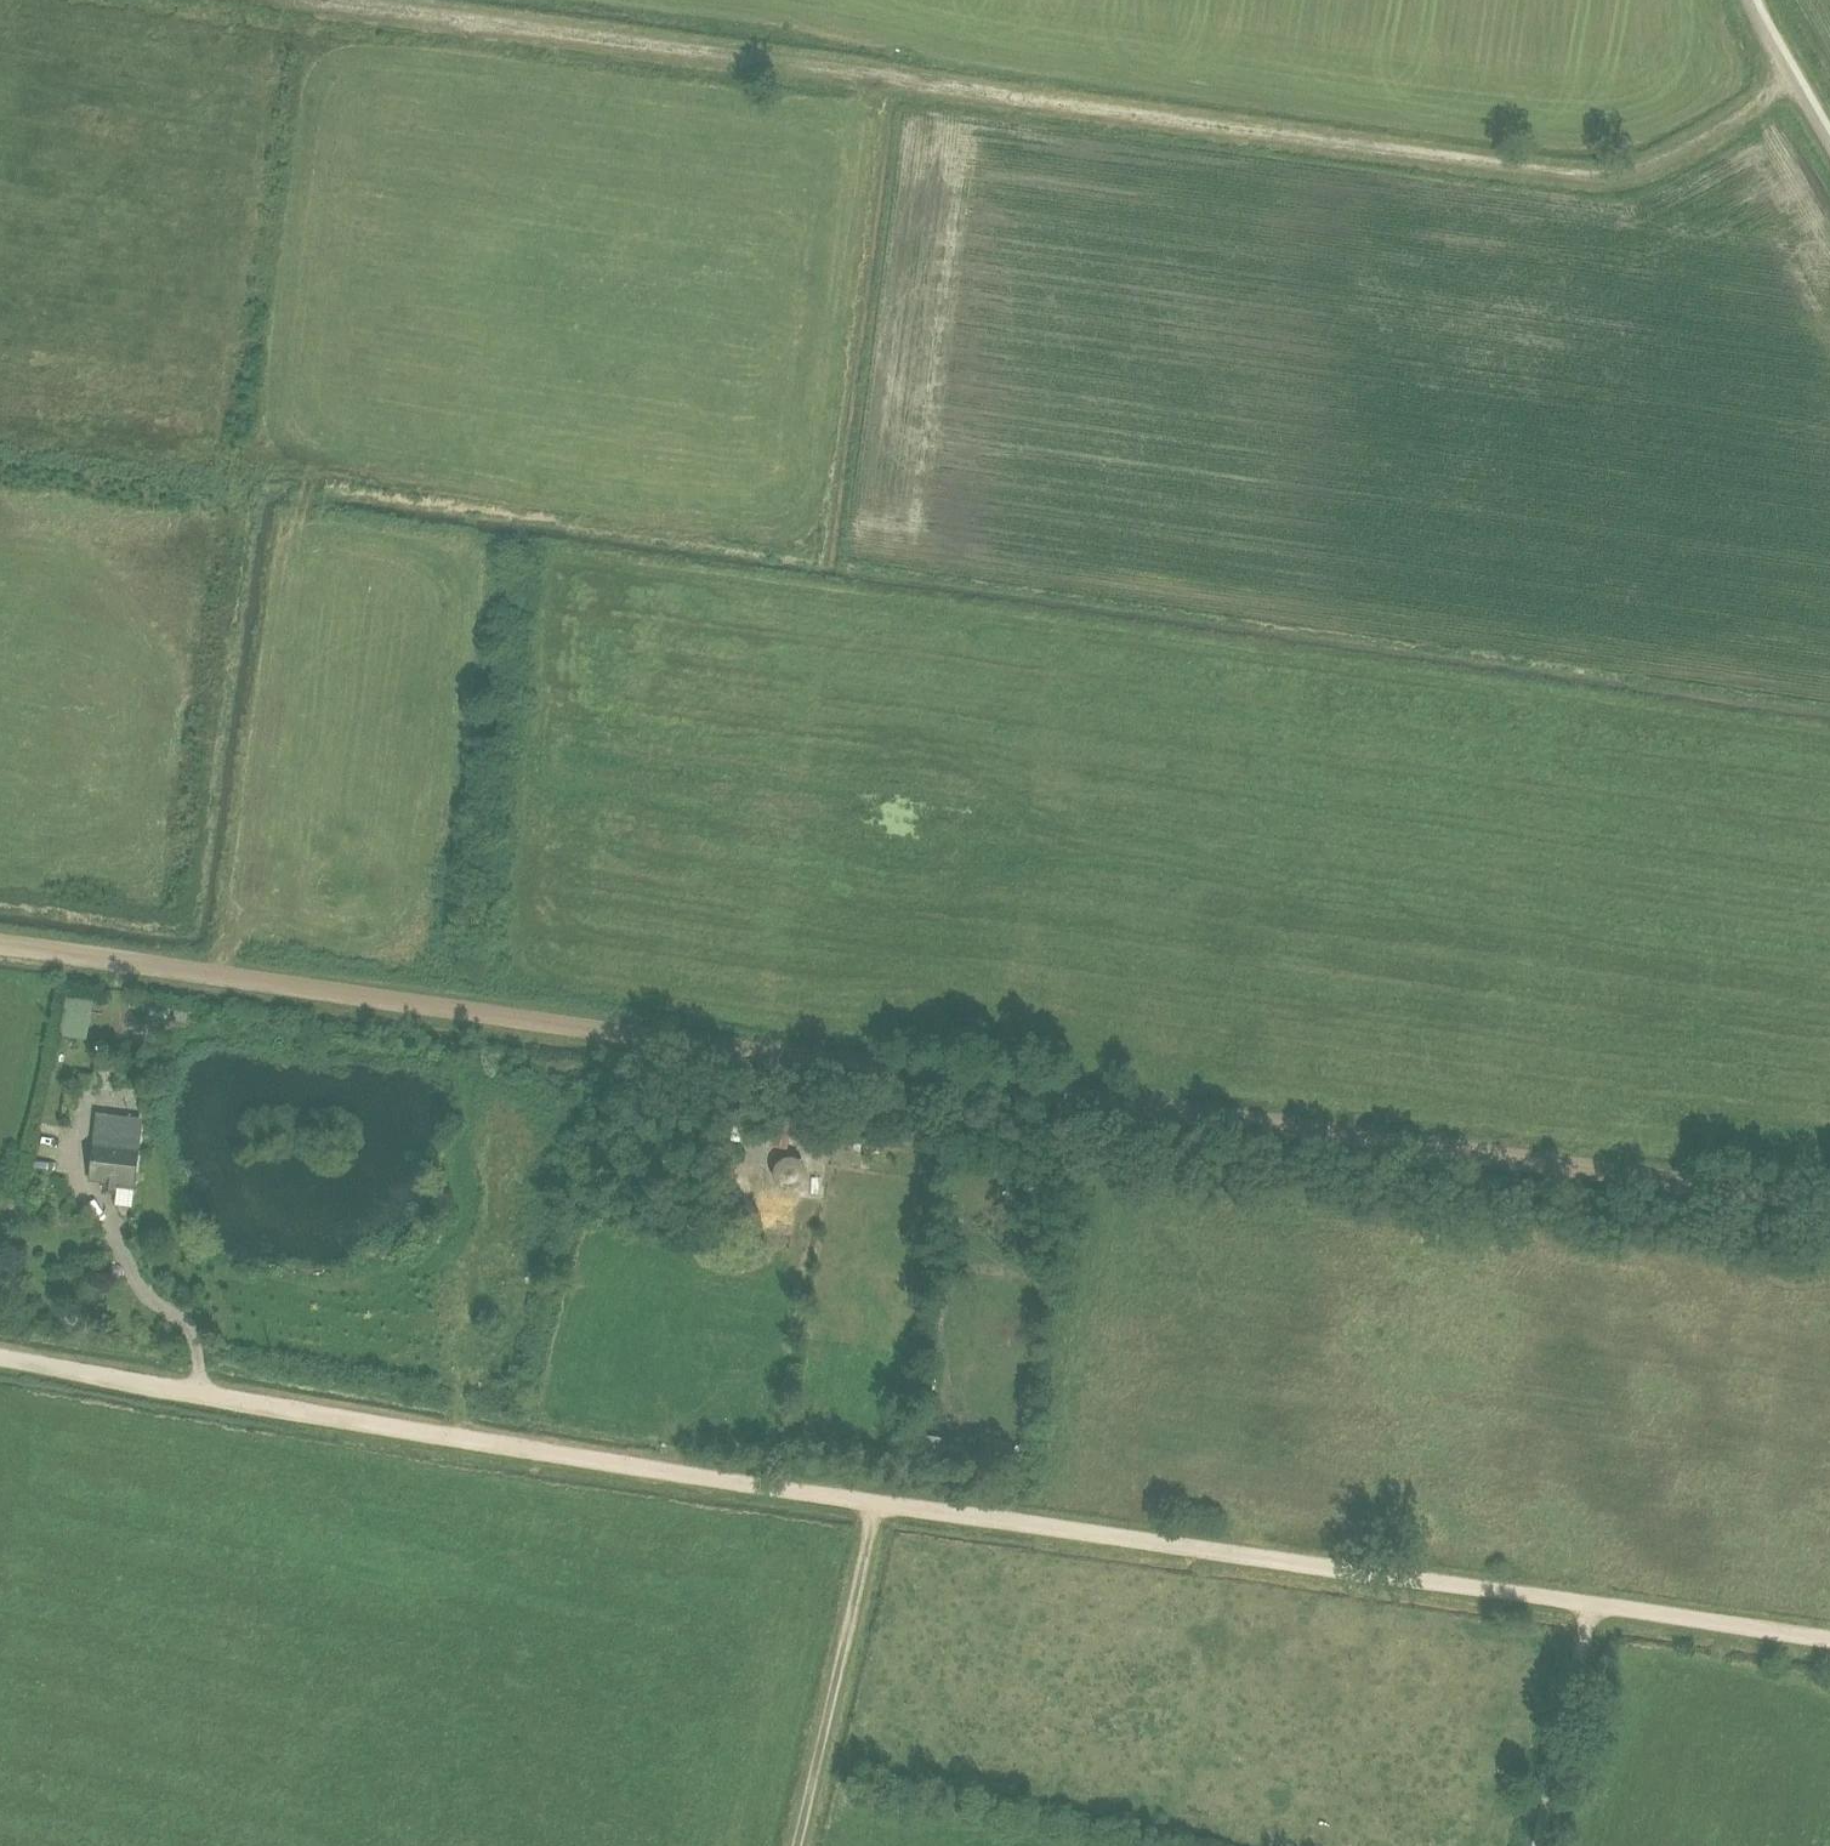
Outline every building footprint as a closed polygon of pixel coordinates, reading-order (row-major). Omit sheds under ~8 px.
[(117,1072),(115,1085),(141,1088),(142,1075),(117,1072)] [(116,1180),(132,1182),(140,1120),(99,1115),(91,1177),(104,1178),(103,1189),(115,1191),(116,1180)]
